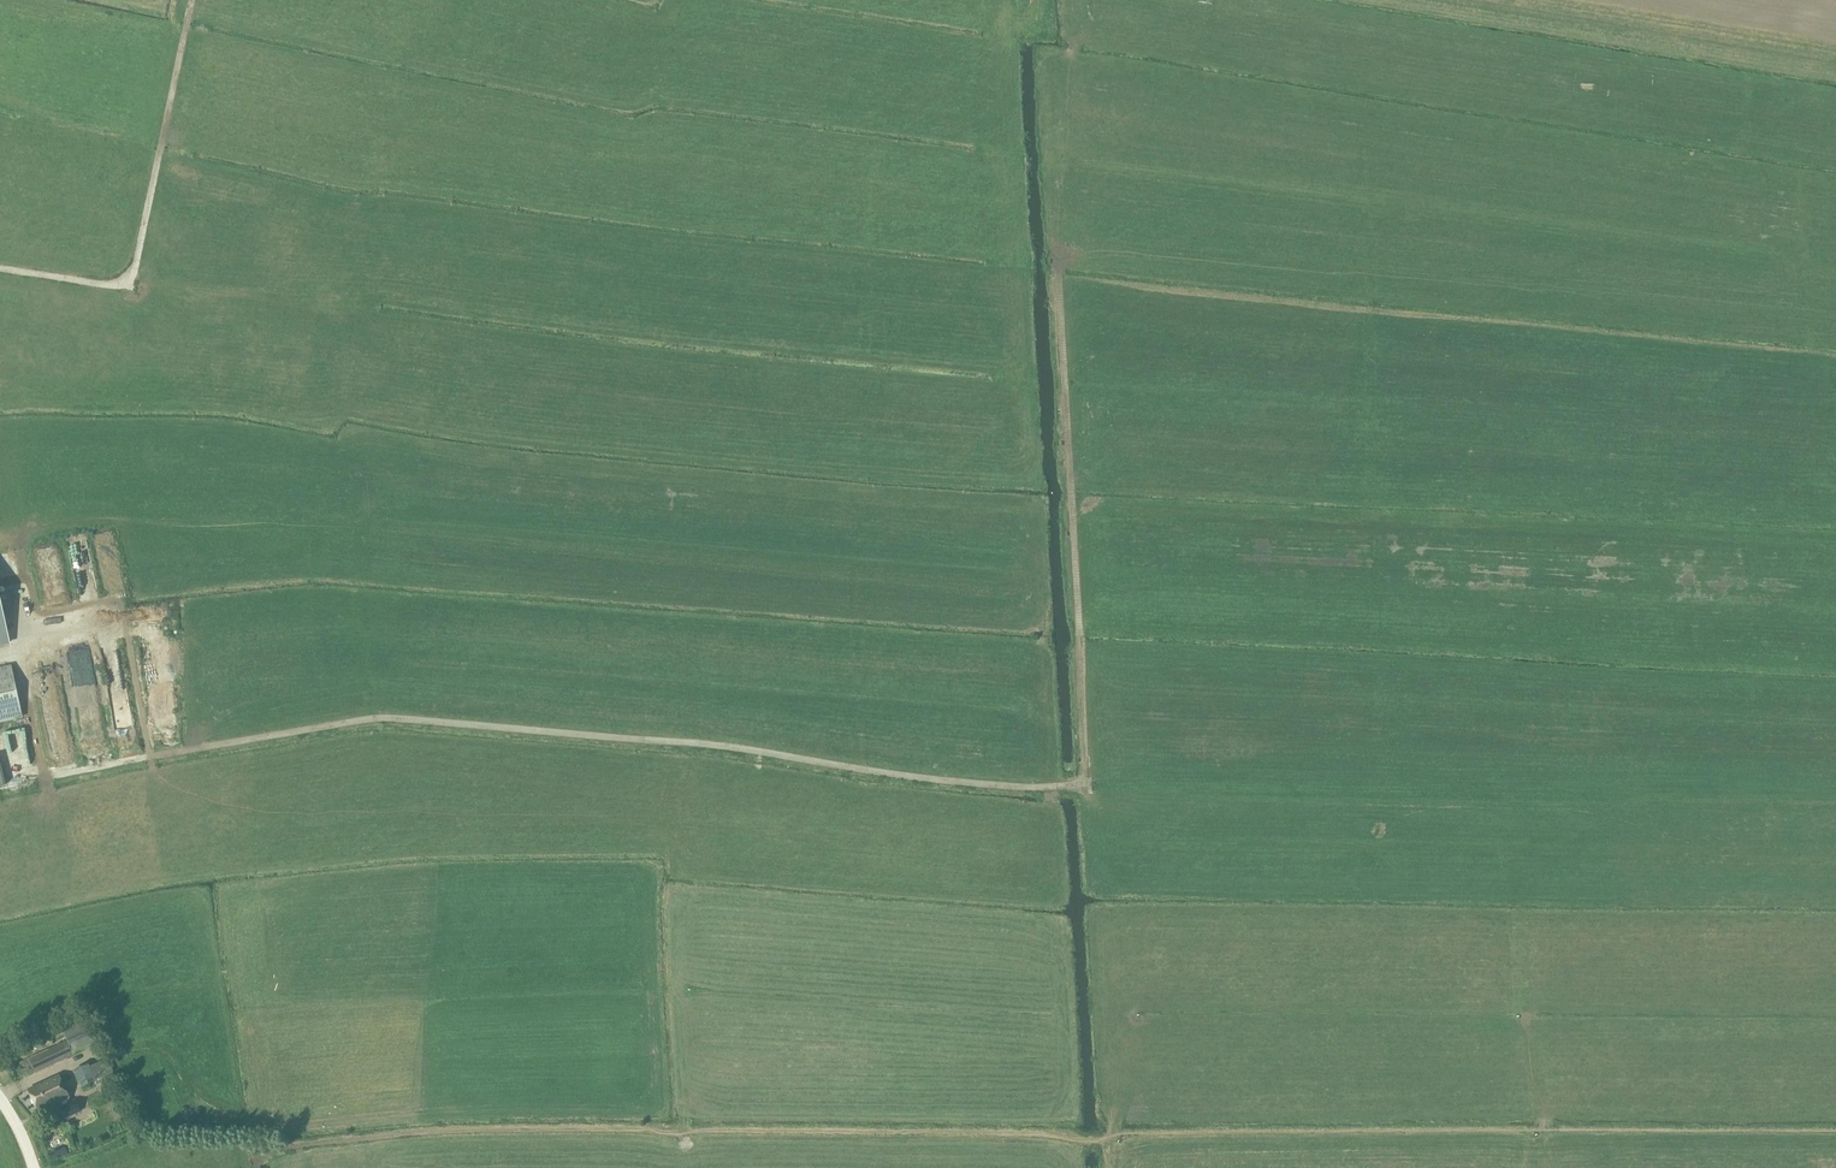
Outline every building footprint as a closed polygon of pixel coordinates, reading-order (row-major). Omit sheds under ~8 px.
[(9,643),(0,600),(0,645),(9,643)] [(22,716),(12,668),(0,670),(0,721),(22,716)] [(35,1072),(53,1063),(97,1043),(83,1015),(60,1025),(67,1040),(28,1058),(15,1065),(21,1078),(35,1072)] [(96,1082),(88,1064),(73,1071),(81,1088),(96,1082)] [(59,1075),(28,1089),(38,1111),(69,1097),(69,1098),(59,1074),(58,1074),(59,1075)]
